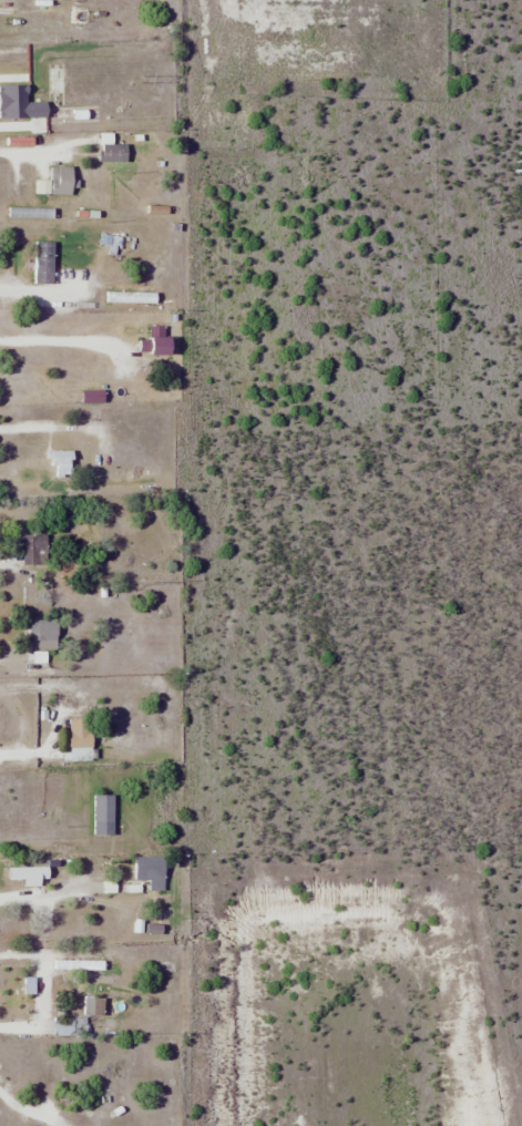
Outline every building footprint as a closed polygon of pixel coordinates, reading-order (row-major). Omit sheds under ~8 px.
[(51,92),(64,92),(64,70),(50,70),(50,81),(51,81),(51,92)] [(87,74),(75,76),(77,89),(89,87),(87,74)] [(13,79),(1,79),(1,129),(13,129),(13,79)] [(50,106),(50,116),(88,116),(88,106),(50,106)] [(113,134),(99,134),(99,162),(127,162),(127,145),(113,145),(113,134)] [(53,195),(73,195),(73,167),(53,167),(53,195)] [(34,284),(54,284),(54,242),(34,242),(34,284)] [(47,564),(47,535),(20,535),(20,564),(47,564)] [(57,650),(57,621),(29,621),(29,650),(57,650)] [(93,760),(92,718),(70,719),(72,761),(93,760)] [(54,1012),(54,975),(35,975),(35,1012),(54,1012)] [(105,1015),(106,998),(93,998),(94,977),(86,976),(84,1015),(105,1015)] [(54,1035),(81,1035),(81,1020),(54,1020),(54,1035)]
